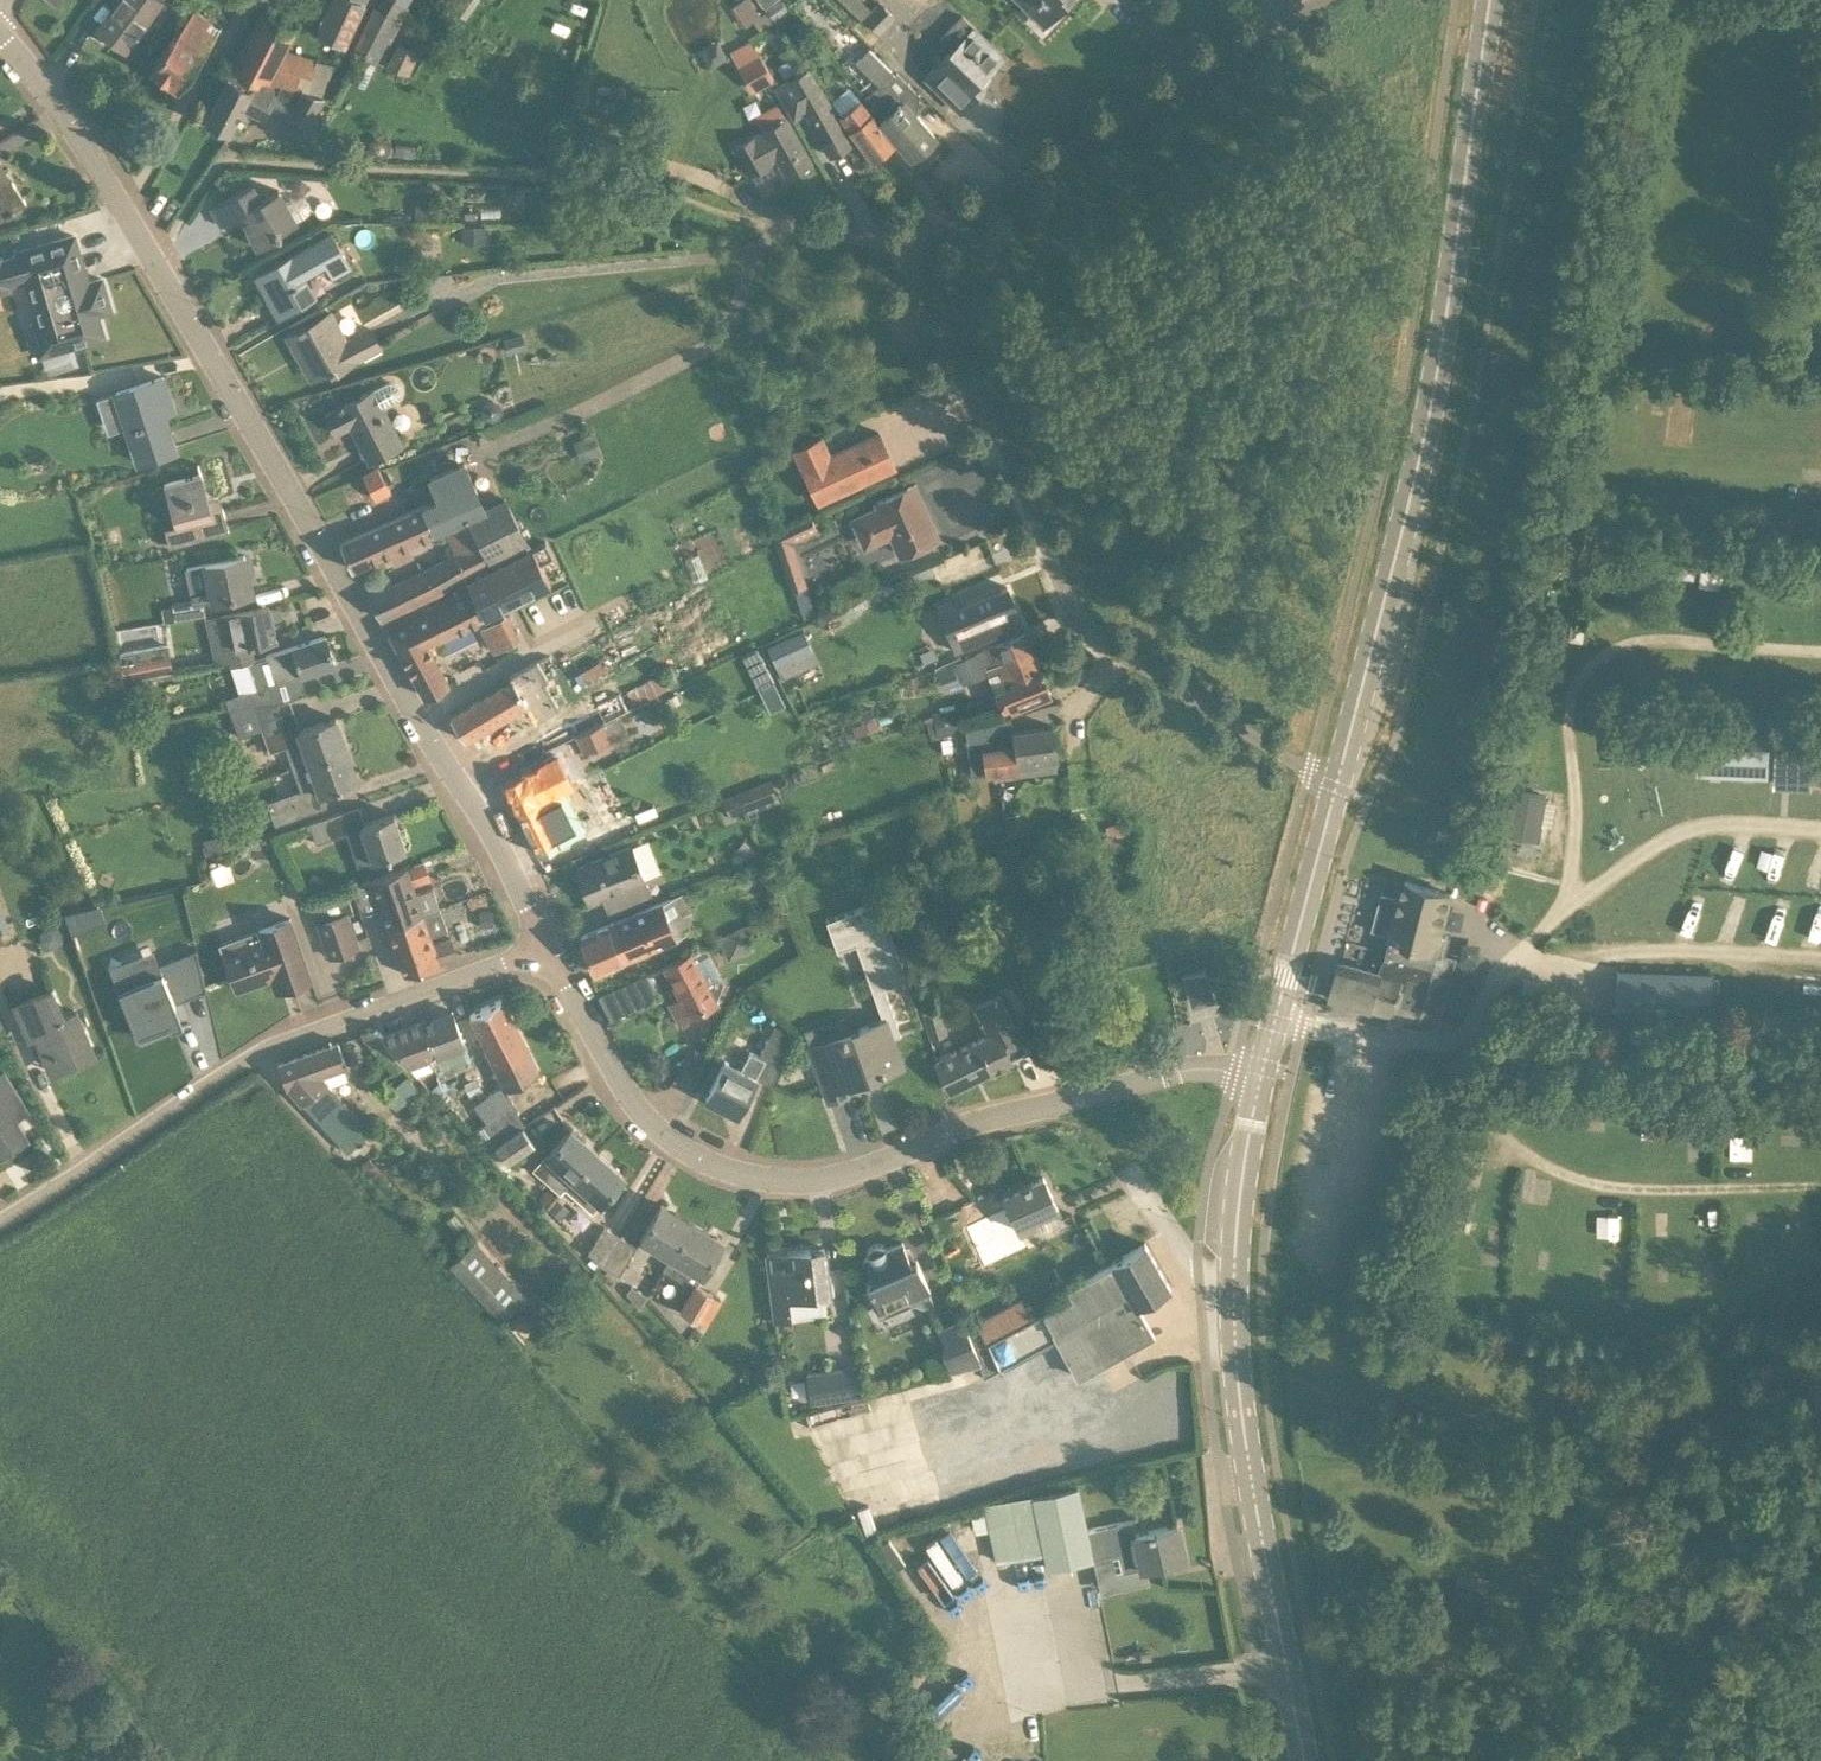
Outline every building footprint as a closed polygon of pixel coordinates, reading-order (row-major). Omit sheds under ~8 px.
[(161,1),(159,0),(118,0),(97,29),(125,50),(161,1)] [(756,0),(742,0),(730,8),(744,28),(753,22),(760,33),(772,24),(756,0)] [(785,5),(782,0),(777,0),(765,7),(770,15),(785,5)] [(860,18),(871,7),(865,0),(842,0),(860,18)] [(1029,11),(1031,9),(1045,22),(1067,0),(1018,0),(1029,11)] [(878,34),(894,19),(878,2),(862,17),(878,34)] [(178,87),(223,26),(196,7),(151,69),(166,80),(167,79),(178,87)] [(960,111),(984,86),(978,80),(1003,55),(972,26),(953,7),(939,22),(946,29),(939,36),(951,48),(924,76),(960,111)] [(373,65),(396,20),(372,8),(349,52),(373,65)] [(263,10),(231,67),(258,84),(259,80),(260,77),(269,81),(297,28),(263,10)] [(345,48),(351,34),(321,20),(315,33),(345,48)] [(408,76),(419,53),(397,43),(386,66),(408,76)] [(883,88),(896,74),(869,49),(856,62),(883,88)] [(753,92),(774,80),(758,52),(737,63),(753,92)] [(333,65),(316,60),(306,92),(322,97),(333,65)] [(852,143),(826,97),(806,71),(778,88),(795,116),(806,109),(831,156),(852,143)] [(280,90),(259,80),(258,84),(255,90),(228,76),(204,122),(228,135),(241,109),(249,114),(264,122),(269,111),(296,125),(299,121),(309,127),(324,99),(305,92),(290,87),(284,85),(280,90)] [(893,143),(860,99),(839,115),(849,129),(850,128),(873,158),(893,143)] [(912,155),(935,136),(902,99),(882,116),(912,155)] [(784,118),(776,104),(754,117),(762,129),(732,146),(750,177),(780,160),(788,176),(811,164),(784,117),(784,118)] [(14,213),(12,211),(25,203),(0,163),(0,219),(7,215),(8,217),(14,213)] [(262,199),(254,183),(210,207),(220,226),(240,216),(258,248),(281,235),(279,231),(298,220),(280,189),(262,199)] [(457,241),(486,239),(485,222),(456,225),(457,241)] [(352,268),(331,232),(291,254),(293,255),(264,272),(272,286),(262,291),(277,318),(317,296),(306,277),(325,267),(333,279),(352,268)] [(73,236),(17,253),(18,256),(0,261),(0,260),(0,291),(8,288),(7,285),(25,280),(35,313),(49,308),(52,318),(48,320),(57,350),(82,343),(80,339),(102,333),(96,314),(110,310),(101,279),(86,284),(80,265),(82,265),(73,236)] [(347,336),(332,311),(288,336),(298,355),(303,352),(317,375),(328,369),(330,373),(336,370),(338,372),(383,347),(370,323),(347,336)] [(506,355),(525,349),(521,336),(503,341),(506,355)] [(135,464),(176,451),(159,403),(169,400),(162,377),(112,393),(135,464)] [(401,445),(382,408),(392,402),(397,398),(399,393),(398,388),(394,384),(389,383),(383,384),(326,413),(335,434),(350,425),(368,462),(401,445)] [(894,467),(878,433),(832,454),(823,436),(792,450),(817,502),(894,467)] [(435,532),(446,527),(484,510),(484,509),(464,463),(429,479),(438,500),(423,506),(435,532)] [(375,499),(390,491),(378,467),(362,475),(375,499)] [(210,510),(200,473),(163,484),(171,513),(160,516),(169,546),(228,530),(222,506),(210,510)] [(914,509),(905,490),(874,504),(875,506),(850,518),(864,549),(889,538),(897,555),(936,538),(927,520),(929,519),(922,505),(914,509)] [(379,618),(449,582),(467,573),(528,542),(505,498),(484,509),(484,510),(446,527),(458,553),(427,570),(368,597),(379,618)] [(422,537),(435,532),(423,506),(339,543),(349,565),(421,534),(422,537)] [(815,614),(806,586),(807,585),(793,544),(795,541),(816,530),(811,516),(773,534),(792,591),(794,590),(803,618),(815,614)] [(528,542),(467,573),(489,616),(500,610),(552,585),(528,542)] [(243,556),(202,565),(209,600),(251,591),(243,556)] [(1725,586),(1725,558),(1702,557),(1702,586),(1725,586)] [(455,633),(489,616),(467,573),(449,582),(451,588),(384,620),(425,697),(451,682),(431,644),(455,633)] [(1023,628),(1007,589),(960,608),(958,603),(939,611),(958,656),(1023,628)] [(172,607),(174,620),(205,615),(203,600),(172,605),(172,607)] [(252,659),(249,644),(275,639),(269,606),(220,616),(226,649),(229,648),(232,666),(252,661),(252,659)] [(164,622),(174,620),(172,607),(162,609),(164,622)] [(495,652),(522,639),(510,614),(482,627),(495,652)] [(1041,670),(1031,646),(1025,632),(979,652),(987,669),(990,668),(994,676),(1004,672),(1009,685),(996,693),(1002,711),(1008,708),(1009,709),(1050,692),(1043,674),(1045,673),(1043,669),(1041,670)] [(795,636),(770,648),(777,663),(802,651),(795,636)] [(261,687),(334,664),(325,637),(264,656),(252,659),(252,661),(261,687)] [(123,681),(145,677),(170,672),(169,662),(167,645),(140,649),(119,654),(123,681)] [(975,654),(934,671),(943,689),(984,674),(975,654)] [(551,692),(537,668),(513,682),(512,681),(450,717),(464,740),(527,703),(529,705),(551,692)] [(635,704),(668,688),(660,673),(628,689),(635,704)] [(226,708),(273,702),(268,686),(224,699),(226,708)] [(620,693),(594,706),(603,723),(628,710),(620,693)] [(269,751),(299,740),(307,762),(346,750),(335,718),(299,729),(290,700),(273,702),(226,708),(237,738),(261,730),(269,751)] [(939,737),(952,733),(954,728),(942,701),(927,708),(936,726),(939,737)] [(1012,732),(1010,717),(1006,719),(1008,770),(1018,769),(1018,776),(1019,776),(1018,771),(1021,770),(1019,761),(1056,755),(1052,727),(1012,732)] [(1008,770),(1006,719),(966,730),(972,775),(985,773),(985,776),(994,773),(995,780),(1018,776),(1018,769),(1008,770)] [(582,755),(611,743),(603,725),(574,737),(582,755)] [(1675,746),(1675,736),(1663,735),(1662,745),(1675,746)] [(1791,805),(1792,745),(1779,745),(1778,805),(1791,805)] [(1767,778),(1769,751),(1700,748),(1698,775),(1767,778)] [(274,824),(326,807),(321,793),(357,781),(346,750),(307,762),(292,767),(300,789),(266,801),(274,824)] [(555,789),(571,781),(558,755),(503,783),(516,809),(539,855),(582,833),(555,789)] [(764,800),(758,786),(740,794),(739,792),(722,799),(729,817),(746,810),(746,808),(764,800)] [(1541,841),(1548,795),(1514,790),(1507,836),(1541,841)] [(347,833),(341,813),(309,824),(316,844),(347,833)] [(393,814),(359,826),(370,861),(406,849),(393,814)] [(209,855),(241,843),(236,829),(203,840),(209,855)] [(963,848),(977,845),(976,834),(961,838),(963,848)] [(1729,844),(1719,862),(1738,871),(1747,852),(1729,844)] [(610,911),(652,896),(633,846),(579,867),(591,901),(604,896),(610,911)] [(967,872),(982,868),(981,856),(964,861),(967,872)] [(432,879),(427,863),(408,870),(407,868),(374,879),(391,930),(441,910),(433,889),(417,895),(414,885),(432,879)] [(315,895),(323,883),(311,875),(303,887),(315,895)] [(1421,1020),(1442,943),(1439,942),(1451,894),(1406,882),(1383,967),(1381,967),(1379,975),(1341,965),(1332,999),(1392,1015),(1392,1013),(1421,1020)] [(670,920),(691,911),(684,894),(581,935),(595,971),(622,960),(621,959),(676,935),(670,920)] [(327,960),(357,950),(345,914),(352,911),(346,895),(311,906),(317,923),(314,924),(327,960)] [(883,901),(828,917),(845,974),(873,966),(880,988),(907,979),(883,901)] [(433,944),(431,938),(448,932),(441,910),(391,930),(406,974),(440,963),(439,962),(455,957),(449,938),(433,944)] [(311,976),(289,919),(259,930),(264,942),(251,947),(249,943),(224,952),(237,990),(273,976),(272,974),(285,969),(291,984),(311,976)] [(156,947),(109,966),(140,1040),(172,1027),(169,1018),(179,1015),(175,1004),(206,991),(196,950),(162,964),(156,947)] [(678,1021),(729,995),(706,948),(664,967),(681,999),(669,1006),(678,1021)] [(1715,1011),(1716,970),(1620,968),(1619,1009),(1715,1011)] [(609,1016),(659,995),(648,974),(599,996),(609,1016)] [(64,1015),(52,987),(14,1003),(29,1038),(36,1035),(49,1062),(57,1058),(61,1067),(96,1050),(79,1009),(64,1015)] [(949,1091),(1027,1051),(998,996),(975,1007),(988,1033),(935,1060),(949,1091)] [(507,1089),(537,1074),(527,1054),(501,1000),(471,1014),(497,1068),(496,1068),(507,1089)] [(930,1039),(938,1035),(947,1033),(939,1003),(920,1008),(930,1039)] [(440,1073),(455,1067),(449,1052),(465,1046),(452,1011),(428,1020),(435,1048),(434,1049),(440,1073)] [(829,1101),(846,1096),(843,1086),(901,1066),(884,1018),(809,1044),(829,1101)] [(440,1073),(434,1049),(435,1048),(428,1020),(384,1036),(406,1063),(408,1066),(416,1075),(434,1069),(436,1074),(440,1073)] [(378,1032),(377,1028),(362,1033),(362,1035),(396,1072),(406,1063),(384,1036),(380,1031),(378,1032)] [(772,1085),(786,1045),(767,1039),(759,1055),(750,1051),(741,1068),(726,1060),(706,1098),(737,1114),(755,1078),(772,1085)] [(314,1091),(327,1082),(328,1081),(323,1075),(347,1067),(337,1042),(279,1063),(287,1089),(296,1099),(311,1087),(314,1091)] [(27,1136),(17,1120),(30,1113),(4,1068),(0,1070),(0,1157),(5,1155),(0,1147),(9,1142),(11,1145),(27,1136)] [(394,1111),(418,1087),(410,1078),(397,1086),(385,1100),(394,1111)] [(371,1132),(327,1082),(314,1091),(311,1087),(296,1099),(302,1105),(303,1103),(348,1152),(371,1132)] [(487,1104),(495,1114),(508,1104),(500,1093),(487,1104)] [(499,1142),(523,1127),(524,1126),(511,1102),(508,1104),(495,1114),(485,1122),(499,1142)] [(506,1161),(533,1142),(523,1127),(499,1142),(495,1145),(506,1161)] [(566,1189),(601,1156),(570,1129),(545,1158),(546,1158),(539,1166),(566,1189)] [(598,1205),(624,1176),(601,1156),(566,1189),(591,1211),(598,1204),(598,1205)] [(1058,1207),(1044,1176),(1031,1183),(1030,1181),(1024,1184),(1025,1185),(1003,1196),(1010,1209),(968,1228),(985,1265),(1027,1245),(1021,1233),(1036,1226),(1033,1219),(1058,1207)] [(1453,1190),(1450,1226),(1463,1228),(1468,1194),(1453,1190)] [(560,1222),(569,1211),(557,1200),(547,1211),(560,1222)] [(666,1271),(694,1224),(662,1205),(640,1241),(669,1258),(663,1269),(666,1271)] [(706,1324),(720,1299),(713,1295),(713,1293),(697,1283),(701,1277),(722,1241),(694,1224),(666,1271),(686,1283),(682,1289),(688,1292),(678,1309),(697,1320),(698,1319),(706,1324)] [(602,1265),(620,1237),(604,1227),(588,1252),(602,1265)] [(619,1276),(636,1246),(620,1237),(602,1265),(619,1276)] [(497,1323),(524,1299),(474,1243),(446,1267),(497,1323)] [(910,1262),(902,1243),(886,1249),(885,1248),(879,1244),(872,1246),(868,1251),(867,1257),(863,1259),(872,1279),(866,1281),(879,1312),(911,1299),(913,1303),(922,1307),(933,1302),(928,1291),(929,1291),(916,1260),(910,1262)] [(1077,1379),(1154,1336),(1137,1306),(1169,1288),(1144,1243),(1065,1288),(1070,1297),(1044,1312),(1041,1313),(1013,1328),(989,1340),(987,1334),(984,1336),(974,1340),(983,1365),(982,1365),(978,1367),(983,1377),(999,1369),(1054,1338),(1077,1379)] [(775,1321),(791,1319),(789,1300),(830,1295),(824,1248),(767,1255),(775,1321)] [(640,1308),(647,1295),(631,1286),(627,1294),(640,1308)] [(978,1367),(982,1365),(963,1321),(938,1332),(947,1351),(942,1353),(951,1374),(978,1367)] [(810,1402),(861,1395),(856,1365),(807,1373),(810,1402)] [(1090,1543),(1077,1485),(1006,1500),(1007,1502),(986,1506),(998,1561),(1018,1557),(1043,1551),(1047,1568),(1093,1558),(1093,1557),(1119,1551),(1124,1571),(1184,1558),(1176,1525),(1133,1535),(1116,1538),(1090,1543)]
